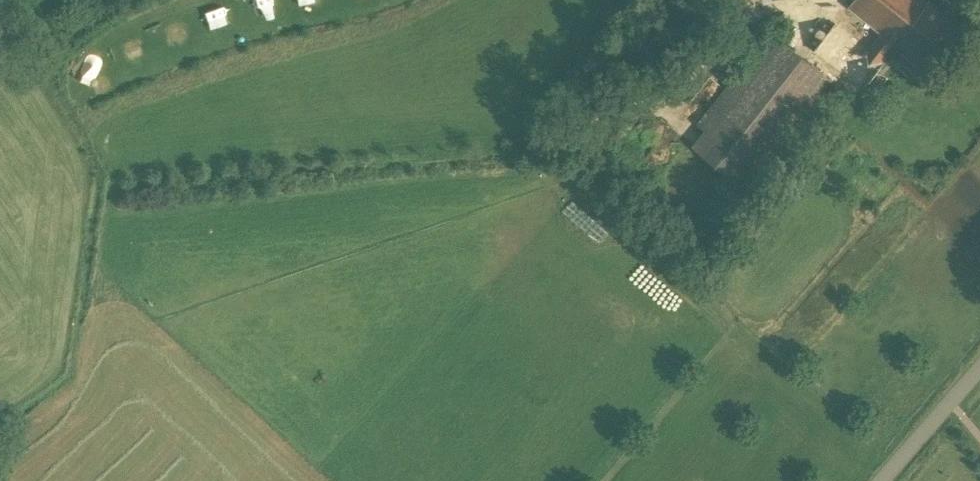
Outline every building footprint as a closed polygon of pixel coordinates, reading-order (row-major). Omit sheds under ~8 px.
[(849,8),(881,34),(870,47),(886,61),(896,47),(927,73),(962,28),(928,0),(855,0),(849,8)] [(835,23),(813,52),(863,91),(886,61),(870,47),(868,49),(835,23)] [(770,30),(696,124),(762,177),(838,83),(770,30)]
